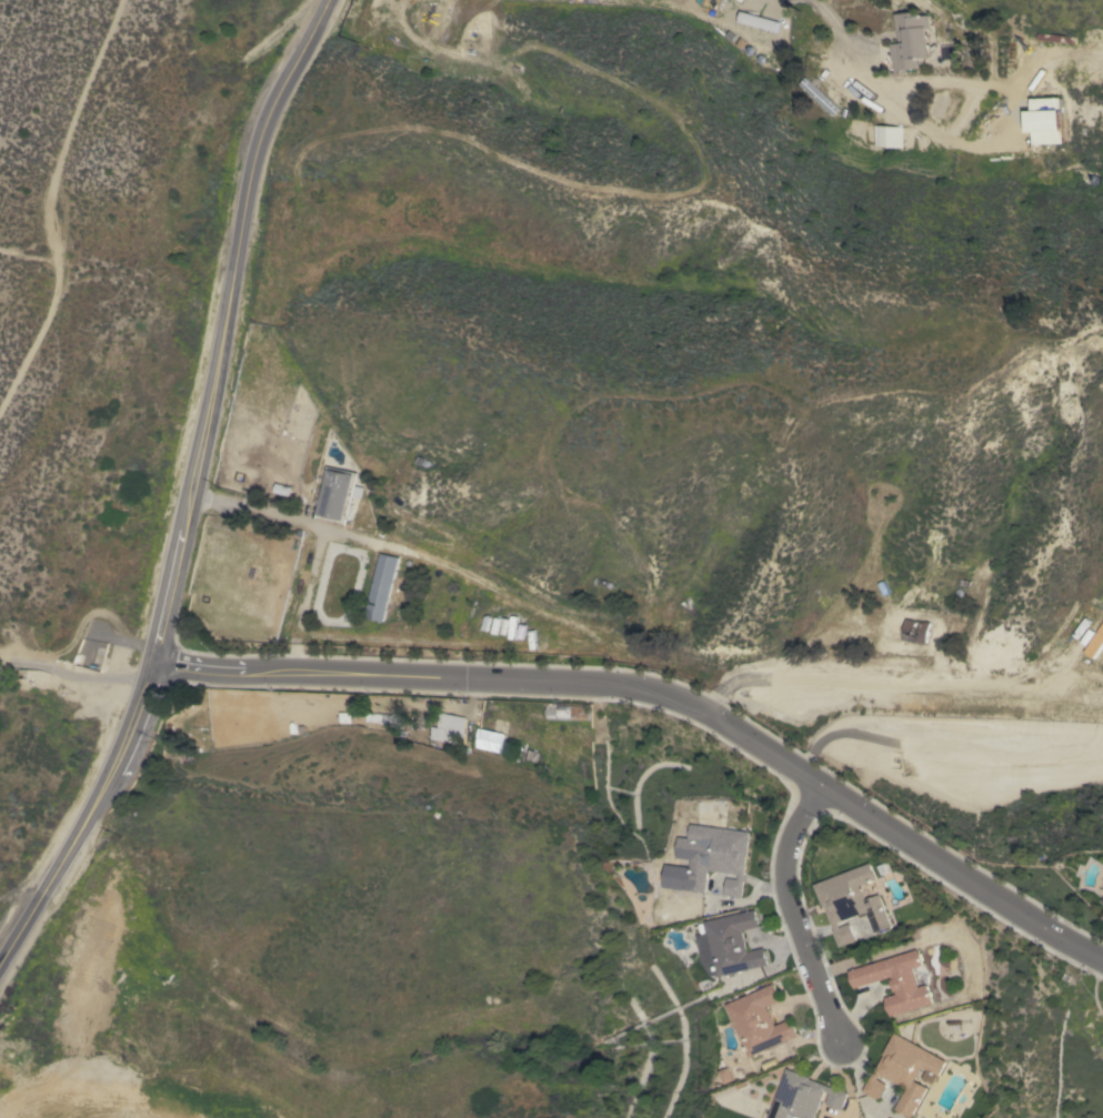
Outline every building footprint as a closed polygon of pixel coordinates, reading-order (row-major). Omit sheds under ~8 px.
[(894,70),(893,60),(891,61),(890,43),(899,43),(898,31),(896,31),(895,13),(915,12),(915,17),(930,14),(931,28),(929,29),(931,57),(919,58),(919,68),(894,70)] [(1073,37),(1072,43),(1035,40),(1036,32),(1073,37)] [(838,109),(831,115),(799,84),(805,78),(838,109)] [(1056,149),(1043,150),(1043,143),(1033,144),(1033,132),(1026,132),(1026,111),(1031,110),(1031,98),(1060,97),(1061,113),(1059,113),(1060,128),(1062,128),(1062,143),(1055,143),(1056,149)] [(901,148),(893,147),(892,151),(880,150),(880,147),(872,147),(873,125),(879,125),(879,124),(902,127),(901,148)] [(354,485),(363,487),(361,498),(352,496),(348,515),(351,516),(350,520),(348,518),(345,525),(317,518),(329,466),(358,473),(354,485)] [(383,622),(365,617),(381,553),(399,557),(383,622)] [(926,643),(903,639),(905,618),(929,622),(926,643)] [(1083,652),(1102,620),(1102,642),(1093,658),(1085,654),(1085,653),(1083,652)] [(589,719),(547,717),(548,703),(558,703),(558,705),(589,707),(589,719)] [(391,715),(392,714),(402,715),(401,728),(391,727),(391,724),(364,722),(365,713),(379,714),(380,707),(384,707),(391,707),(390,715),(391,715)] [(459,745),(427,739),(430,726),(435,727),(439,712),(465,717),(459,745)] [(501,753),(473,747),(478,728),(504,734),(501,753)] [(751,832),(748,857),(745,856),(742,880),(743,880),(741,898),(723,896),(725,878),(736,879),(736,875),(708,870),(704,893),(686,890),(691,856),(705,858),(708,844),(689,842),(691,824),(751,832)] [(832,929),(824,907),(822,908),(813,884),(869,863),(875,879),(865,884),(865,883),(858,885),(863,899),(878,894),(890,926),(872,933),(864,911),(836,923),(839,927),(849,924),(855,940),(838,947),(832,929)] [(711,977),(706,960),(701,963),(695,935),(701,934),(698,921),(755,909),(759,927),(742,930),(746,951),(763,948),(768,965),(711,977)] [(916,949),(918,953),(920,951),(923,961),(921,961),(922,965),(912,968),(919,987),(926,984),(929,990),(930,989),(932,996),(931,997),(932,1003),(890,1016),(884,997),(896,994),(895,991),(894,991),(891,979),(891,977),(854,988),(849,970),(916,949)] [(749,1057),(736,1029),(735,1029),(732,1021),(733,1021),(725,1005),(774,983),(781,999),(766,1007),(774,1026),(790,1019),(796,1035),(749,1057)] [(906,1088),(880,1074),(878,1079),(888,1084),(879,1099),(863,1090),(871,1076),(872,1076),(883,1055),(882,1055),(894,1033),(946,1061),(939,1077),(922,1067),(914,1080),(927,1087),(911,1117),(895,1108),(906,1088)] [(824,1091),(815,1117),(767,1117),(786,1068),(810,1077),(810,1079),(832,1087),(832,1086),(849,1092),(842,1109),(825,1104),(829,1094),(824,1091)]
